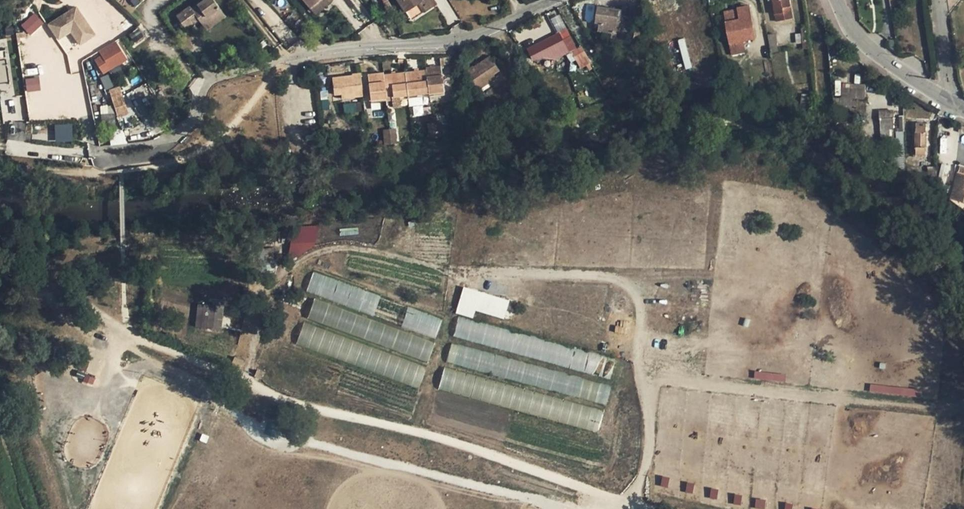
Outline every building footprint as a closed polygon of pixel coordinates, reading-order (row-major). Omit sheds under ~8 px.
[(214,0),(203,0),(191,8),(190,6),(176,16),(185,28),(192,23),(193,24),(199,20),(203,26),(222,12),(214,0)] [(310,8),(320,0),(303,0),(310,8)] [(310,8),(316,14),(332,0),(320,0),(310,8)] [(407,15),(421,6),(425,13),(436,5),(433,0),(397,0),(407,15)] [(776,21),(792,18),(789,0),(772,0),(776,21)] [(421,6),(407,15),(411,21),(425,13),(421,6)] [(755,39),(749,6),(738,8),(738,9),(740,19),(726,22),(732,55),(745,52),(743,41),(755,39)] [(77,7),(48,26),(59,43),(72,35),(79,45),(95,35),(77,7)] [(598,7),(595,23),(599,23),(598,30),(615,33),(615,30),(622,32),(621,39),(633,41),(634,37),(635,30),(637,19),(624,17),(625,11),(598,7)] [(724,11),(726,22),(740,19),(738,9),(724,11)] [(222,12),(203,26),(206,30),(225,16),(222,12)] [(29,35),(43,24),(35,13),(20,24),(29,35)] [(771,53),(778,51),(774,34),(768,35),(771,53)] [(550,59),(568,50),(560,36),(551,41),(538,48),(541,55),(547,52),(550,59)] [(536,43),(538,48),(551,41),(548,37),(536,43)] [(668,41),(674,65),(676,71),(680,70),(678,64),(688,62),(687,56),(684,56),(680,38),(668,41)] [(127,61),(116,43),(100,52),(102,56),(96,60),(104,74),(127,61)] [(465,71),(478,90),(496,78),(493,74),(499,70),(490,56),(473,67),(472,66),(465,71)] [(678,64),(680,70),(690,67),(688,62),(678,64)] [(426,70),(429,92),(444,91),(441,66),(426,68),(426,70)] [(405,72),(408,95),(420,94),(429,92),(426,70),(405,72)] [(367,74),(369,84),(371,100),(386,98),(384,75),(383,72),(367,74)] [(384,75),(386,98),(392,97),(393,108),(401,107),(400,96),(408,95),(405,72),(384,75)] [(332,77),(334,95),(341,94),(342,98),(363,96),(362,85),(360,75),(360,73),(352,74),(352,75),(332,77)] [(708,73),(706,81),(720,83),(722,76),(708,73)] [(360,75),(362,85),(369,84),(367,74),(360,75)] [(733,84),(731,75),(724,76),(726,86),(733,84)] [(106,90),(113,87),(110,76),(102,78),(106,90)] [(27,80),(28,92),(39,92),(39,79),(27,80)] [(118,118),(129,115),(120,87),(109,91),(118,118)] [(854,88),(842,88),(841,98),(855,99),(856,89),(854,88)] [(865,99),(865,89),(856,89),(855,99),(841,98),(840,98),(833,98),(834,113),(840,112),(840,104),(857,105),(857,99),(865,99)] [(420,94),(408,95),(409,105),(421,104),(420,94)] [(163,120),(169,116),(163,107),(157,112),(163,120)] [(893,111),(879,112),(879,119),(880,119),(881,139),(892,138),(894,138),(893,111)] [(102,126),(115,125),(114,113),(101,114),(102,126)] [(904,115),(899,116),(899,128),(896,128),(896,138),(894,138),(892,138),(893,161),(905,169),(903,131),(904,131),(904,115)] [(433,123),(436,138),(443,137),(441,122),(433,123)] [(55,142),(73,141),(72,123),(54,124),(55,142)] [(926,123),(916,123),(915,154),(926,154),(926,123)] [(856,141),(868,145),(870,138),(858,134),(856,141)] [(936,167),(928,168),(928,182),(936,182),(936,167)] [(958,172),(951,198),(963,201),(963,174),(958,172)] [(951,187),(943,184),(942,191),(949,193),(951,187)] [(292,254),(319,251),(316,224),(289,227),(292,254)] [(314,270),(305,293),(435,343),(444,320),(314,270)] [(457,315),(474,317),(475,313),(505,318),(509,297),(461,289),(457,315)] [(434,343),(313,298),(306,316),(427,362),(434,343)] [(196,328),(222,329),(223,302),(197,301),(196,328)] [(613,360),(458,317),(452,338),(607,380),(613,360)] [(614,331),(624,334),(628,323),(617,320),(614,331)] [(425,365),(304,322),(296,343),(417,387),(425,365)] [(611,386),(450,344),(445,363),(606,405),(611,386)] [(246,362),(235,356),(231,364),(242,370),(246,362)] [(598,410),(442,365),(438,387),(592,428),(598,410)] [(265,372),(258,368),(253,377),(260,380),(265,372)] [(785,374),(754,371),(753,379),(784,382),(785,374)] [(92,386),(95,377),(85,374),(83,383),(92,386)] [(870,384),(869,392),(914,397),(915,389),(870,384)] [(662,476),(660,485),(667,487),(670,477),(662,476)] [(687,482),(685,492),(693,494),(695,483),(687,482)] [(716,499),(718,490),(711,488),(709,498),(716,499)] [(740,505),(742,496),(734,495),(733,504),(740,505)] [(754,508),(764,508),(765,499),(755,499),(754,508)]
